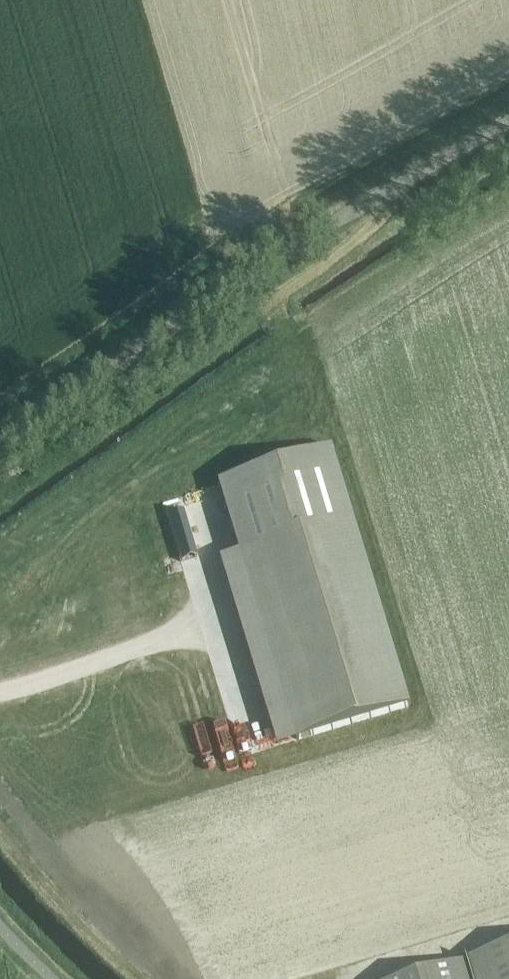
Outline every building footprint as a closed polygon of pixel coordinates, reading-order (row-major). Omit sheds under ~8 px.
[(333,449),(217,484),(295,742),(412,706),(333,449)] [(476,978),(508,978),(508,948),(470,960),(476,978)] [(466,963),(413,978),(471,978),(466,963)]
